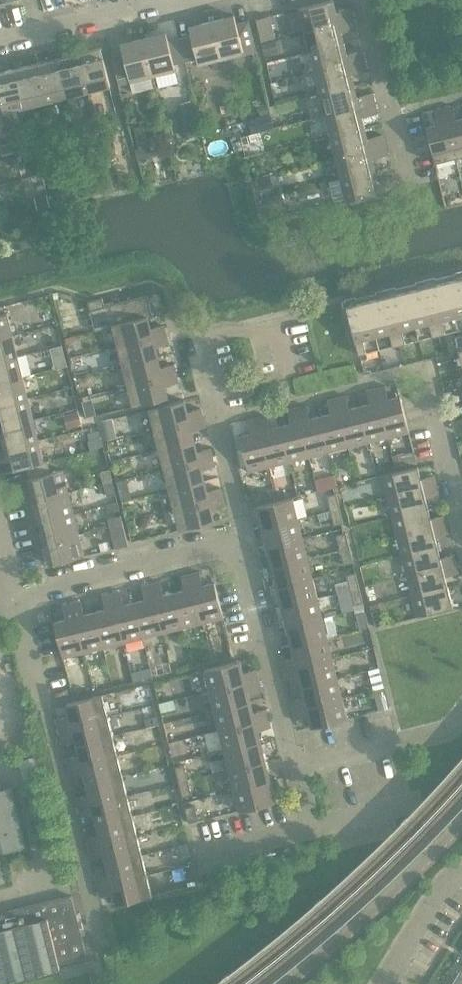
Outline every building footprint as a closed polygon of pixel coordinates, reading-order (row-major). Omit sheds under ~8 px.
[(300,8),(306,30),(354,19),(352,8),(337,12),(334,0),(300,8)] [(235,16),(212,21),(222,60),(256,51),(248,19),(237,22),(235,16)] [(270,16),(257,19),(262,41),(275,38),(270,16)] [(354,19),(306,30),(311,51),(344,43),(342,33),(357,29),(354,19)] [(191,33),(180,36),(186,62),(198,59),(199,65),(222,60),(212,21),(190,27),(191,33)] [(167,32),(144,38),(154,76),(176,71),(175,65),(186,62),(180,36),(168,39),(167,32)] [(154,76),(144,38),(121,44),(123,50),(111,53),(118,79),(129,76),(131,82),(154,76)] [(274,41),(263,43),(266,56),(277,53),(274,41)] [(344,43),(311,51),(316,72),(365,60),(362,50),(347,54),(344,43)] [(102,47),(79,53),(89,92),(111,86),(102,47)] [(79,53),(58,58),(68,97),(89,92),(79,53)] [(58,58),(37,63),(47,102),(68,97),(58,58)] [(365,60),(316,72),(321,94),(355,85),(352,75),(367,71),(365,60)] [(37,63),(17,68),(26,107),(47,102),(37,63)] [(0,72),(0,91),(5,112),(26,107),(17,68),(0,72)] [(355,85),(321,94),(326,115),(375,103),(373,93),(357,96),(355,85)] [(375,103),(326,115),(331,136),(365,128),(362,117),(378,113),(375,103)] [(269,104),(259,107),(262,116),(271,113),(269,104)] [(444,109),(457,158),(461,156),(461,118),(457,119),(454,106),(444,109)] [(427,127),(436,163),(457,158),(444,109),(435,111),(438,124),(427,127)] [(272,114),(249,120),(253,133),(275,127),(272,114)] [(109,119),(96,122),(99,131),(111,128),(109,119)] [(99,131),(96,122),(84,125),(86,134),(99,131)] [(198,123),(186,126),(189,138),(201,135),(198,123)] [(365,128),(331,136),(336,157),(385,145),(383,134),(368,138),(365,128)] [(67,129),(54,132),(57,141),(69,138),(67,129)] [(57,141),(54,132),(42,135),(44,144),(57,141)] [(25,139),(13,142),(15,151),(27,148),(25,139)] [(241,140),(233,143),(235,152),(244,149),(241,140)] [(15,151),(13,142),(0,145),(3,154),(15,151)] [(385,145),(336,157),(342,178),(375,170),(373,159),(388,155),(385,145)] [(375,170),(342,178),(347,200),(396,188),(393,176),(378,180),(375,170)] [(269,174),(257,177),(260,191),(273,188),(269,174)] [(282,194),(264,198),(266,207),(285,203),(282,194)] [(48,195),(36,198),(39,210),(51,207),(48,195)] [(447,281),(459,330),(458,330),(459,335),(461,335),(461,277),(447,281)] [(447,281),(427,285),(440,335),(458,330),(459,330),(447,281)] [(427,285),(407,290),(420,340),(440,335),(427,285)] [(407,290),(388,295),(400,345),(420,340),(407,290)] [(96,331),(113,327),(113,326),(149,317),(149,318),(154,317),(148,295),(105,306),(103,298),(89,301),(96,331)] [(388,295),(368,300),(380,350),(400,345),(388,295)] [(368,300),(347,305),(359,355),(380,350),(368,300)] [(13,335),(8,313),(0,315),(0,338),(13,335)] [(113,326),(113,327),(118,346),(167,334),(164,324),(151,328),(149,318),(149,317),(113,326)] [(167,334),(118,346),(123,366),(158,357),(156,346),(169,343),(167,334)] [(0,338),(0,361),(18,356),(13,335),(0,338)] [(63,345),(53,347),(55,356),(65,354),(63,345)] [(24,377),(18,356),(0,361),(0,383),(24,377)] [(158,357),(123,366),(128,386),(177,373),(174,364),(161,367),(158,357)] [(248,389),(261,386),(257,372),(244,375),(248,389)] [(177,373),(128,386),(133,407),(169,398),(166,386),(179,383),(177,373)] [(0,383),(0,405),(29,398),(24,377),(0,383)] [(386,386),(377,388),(389,437),(410,432),(401,396),(389,399),(386,386)] [(371,404),(360,406),(369,442),(389,437),(377,388),(367,390),(371,404)] [(346,396),(337,398),(349,447),(369,442),(360,406),(350,409),(346,396)] [(34,419),(29,398),(0,405),(0,427),(34,419)] [(331,413),(321,416),(329,452),(349,447),(337,398),(328,400),(331,413)] [(149,409),(154,430),(203,417),(201,408),(188,411),(185,400),(149,409)] [(307,405),(297,408),(310,457),(329,452),(321,416),(310,419),(307,405)] [(291,423),(281,426),(290,462),(310,457),(297,408),(288,410),(291,423)] [(79,409),(70,412),(71,417),(76,420),(81,419),(79,409)] [(267,415),(258,417),(270,466),(290,462),(281,426),(270,428),(267,415)] [(203,417),(154,430),(159,449),(195,441),(193,430),(206,427),(203,417)] [(270,466),(258,417),(248,420),(252,433),(240,436),(249,472),(270,466)] [(113,418),(104,420),(106,427),(115,425),(113,418)] [(0,427),(0,438),(3,438),(5,448),(39,440),(34,419),(0,427)] [(5,448),(8,459),(0,461),(0,473),(26,466),(45,462),(44,461),(39,440),(5,448)] [(195,441),(159,449),(164,469),(213,457),(211,448),(198,451),(195,441)] [(403,454),(393,456),(396,466),(405,464),(403,454)] [(213,457),(164,469),(169,489),(205,480),(202,470),(216,466),(213,457)] [(45,462),(26,466),(35,500),(69,492),(63,470),(51,473),(48,460),(44,461),(45,462)] [(419,467),(383,475),(388,496),(437,484),(435,475),(421,478),(419,467)] [(102,472),(105,484),(113,482),(110,470),(102,472)] [(205,480),(169,489),(174,509),(223,497),(221,487),(208,491),(205,480)] [(113,482),(105,484),(108,496),(116,494),(113,482)] [(437,484),(388,496),(393,516),(429,507),(426,497),(439,494),(437,484)] [(69,492),(35,500),(40,521),(74,513),(69,492)] [(327,496),(331,511),(340,508),(337,493),(327,496)] [(223,497),(174,509),(179,530),(215,521),(212,509),(225,506),(223,497)] [(258,506),(263,527),(299,518),(293,497),(258,506)] [(429,507),(393,516),(398,536),(447,524),(445,515),(431,518),(429,507)] [(340,508),(331,511),(335,525),(344,523),(340,508)] [(74,513),(40,521),(45,542),(79,534),(74,513)] [(109,518),(111,526),(124,523),(122,515),(109,518)] [(299,518),(263,527),(268,547),(303,538),(299,518)] [(124,523),(111,526),(116,548),(129,545),(124,523)] [(447,524),(398,536),(403,556),(438,547),(436,536),(449,533),(447,524)] [(337,535),(341,550),(350,548),(346,533),(337,535)] [(79,534),(45,542),(51,564),(85,556),(79,534)] [(303,538),(268,547),(273,567),(308,558),(303,538)] [(438,547),(403,556),(408,576),(457,563),(454,554),(441,557),(438,547)] [(350,548),(341,550),(345,566),(354,564),(350,548)] [(308,558),(273,567),(277,587),(313,578),(308,558)] [(457,563),(408,576),(412,595),(448,586),(446,576),(459,573),(457,563)] [(200,571),(191,574),(203,623),(224,618),(215,582),(204,585),(200,571)] [(347,575),(351,590),(360,587),(356,572),(347,575)] [(185,589),(174,592),(183,628),(203,623),(191,574),(182,576),(185,589)] [(313,578),(277,587),(282,607),(318,598),(313,578)] [(161,581),(151,584),(164,633),(183,628),(174,592),(164,595),(161,581)] [(145,599),(135,602),(144,638),(164,633),(151,584),(142,586),(145,599)] [(448,586),(412,595),(418,616),(453,607),(448,586)] [(360,587),(351,590),(354,605),(364,602),(360,587)] [(121,591),(112,593),(124,642),(144,638),(135,602),(125,604),(121,591)] [(106,609),(95,612),(104,647),(124,642),(112,593),(103,596),(106,609)] [(318,598),(282,607),(287,626),(323,617),(318,598)] [(82,601),(72,603),(84,652),(104,647),(95,612),(85,614),(82,601)] [(54,622),(63,657),(84,652),(72,603),(63,606),(66,619),(54,622)] [(376,627),(385,624),(381,609),(372,612),(376,627)] [(357,615),(360,630),(370,627),(366,612),(357,615)] [(323,617),(287,626),(292,646),(328,638),(323,617)] [(282,660),(284,670),(333,658),(328,638),(292,646),(295,657),(282,660)] [(333,658),(284,670),(286,679),(299,676),(302,686),(338,678),(333,658)] [(241,660),(205,669),(210,690),(259,678),(257,669),(244,672),(241,660)] [(259,678),(210,690),(215,710),(251,701),(248,691),(262,687),(259,678)] [(291,700),(294,709),(343,697),(338,678),(302,686),(304,697),(291,700)] [(57,718),(59,728),(108,716),(103,695),(67,703),(70,715),(57,718)] [(343,697),(294,709),(296,719),(309,716),(312,727),(348,718),(343,697)] [(174,700),(160,704),(162,713),(176,709),(174,700)] [(251,701),(215,710),(220,730),(269,718),(267,708),(253,712),(251,701)] [(388,701),(377,704),(379,711),(390,708),(388,701)] [(108,716),(59,728),(61,737),(75,734),(77,744),(113,735),(108,716)] [(157,716),(145,719),(147,727),(159,724),(157,716)] [(269,718),(220,730),(225,750),(261,741),(258,730),(271,727),(269,718)] [(67,758),(69,767),(118,755),(113,735),(77,744),(80,755),(67,758)] [(261,741),(225,750),(230,770),(266,761),(261,741)] [(118,755),(69,767),(71,777),(84,773),(87,784),(123,775),(118,755)] [(266,761),(230,770),(235,790),(271,780),(266,761)] [(175,767),(179,782),(188,780),(185,765),(175,767)] [(77,798),(79,807),(128,795),(123,775),(87,784),(90,795),(77,798)] [(188,780),(179,782),(183,797),(192,795),(188,780)] [(271,780),(235,790),(240,811),(276,801),(271,780)] [(27,847),(13,787),(2,790),(0,782),(0,854),(27,847)] [(128,795),(79,807),(81,817),(94,813),(97,824),(133,815),(128,795)] [(189,823),(199,821),(195,807),(186,809),(189,823)] [(86,838),(89,847),(138,835),(133,815),(97,824),(100,834),(86,838)] [(138,835),(89,847),(91,856),(104,853),(107,864),(142,855),(138,835)] [(96,877),(98,887),(147,875),(142,855),(107,864),(109,874),(96,877)] [(147,875),(98,887),(101,896),(114,893),(117,904),(153,896),(147,875)] [(60,968),(59,962),(87,956),(82,936),(86,936),(80,914),(77,915),(72,895),(0,913),(0,983),(60,968)] [(453,983),(461,983),(461,969),(453,983)]
